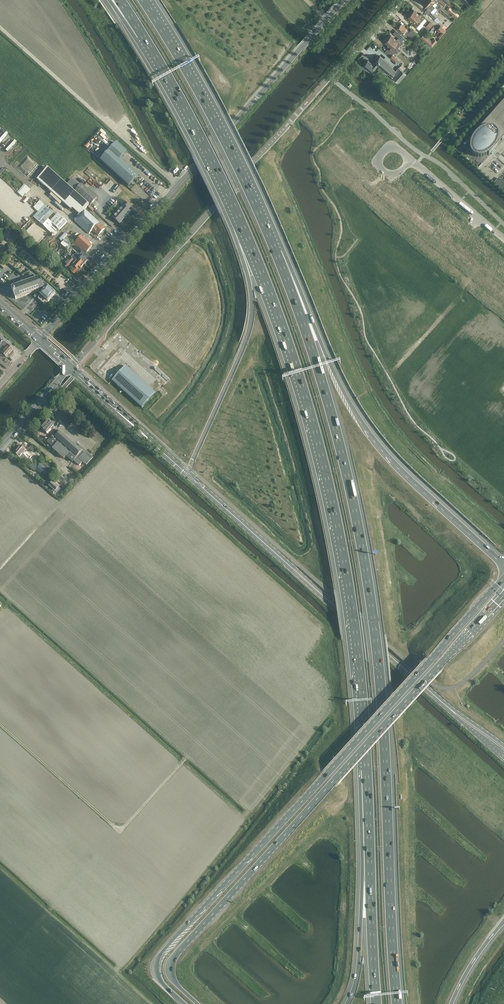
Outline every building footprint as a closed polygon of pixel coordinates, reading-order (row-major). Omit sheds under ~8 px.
[(427,0),(423,0),(422,1),(425,4),(424,5),(428,8),(425,11),(434,19),(436,17),(430,11),(435,7),(433,5),(427,0)] [(447,10),(457,17),(460,14),(450,6),(447,10)] [(412,11),(410,13),(420,22),(425,17),(421,13),(419,15),(414,10),(413,11),(412,11)] [(420,22),(410,13),(408,15),(409,16),(408,17),(413,22),(411,23),(416,28),(420,22)] [(405,34),(405,33),(412,38),(414,36),(417,39),(419,37),(416,34),(411,30),(409,32),(408,31),(408,30),(406,29),(406,28),(402,24),(397,29),(402,33),(403,32),(405,34)] [(439,32),(437,34),(440,37),(446,31),(441,26),(437,30),(439,32)] [(390,36),(387,38),(398,48),(406,39),(401,35),(397,40),(391,35),(390,36)] [(398,48),(387,38),(385,40),(386,41),(385,42),(390,47),(389,49),(393,53),(398,48)] [(426,42),(432,47),(437,41),(434,38),(432,41),(429,39),(426,42)] [(390,57),(395,61),(398,64),(400,61),(392,54),(390,57)] [(378,65),(383,69),(387,73),(387,72),(398,82),(406,73),(399,67),(396,71),(391,67),(392,67),(380,56),(379,57),(377,56),(374,59),(376,60),(374,62),(375,62),(373,64),(368,60),(363,65),(370,71),(372,68),(374,69),(378,65)] [(471,144),(470,145),(471,145),(471,147),(470,147),(470,148),(471,148),(471,149),(470,150),(470,151),(471,151),(471,152),(471,153),(472,153),(473,154),(472,154),(473,155),(474,156),(474,157),(475,157),(476,157),(476,158),(477,158),(478,158),(479,158),(479,159),(480,159),(480,158),(481,158),(482,159),(483,158),(484,158),(486,158),(485,157),(487,157),(488,157),(488,156),(489,155),(491,157),(499,147),(498,147),(498,145),(499,144),(498,144),(499,142),(500,141),(499,141),(499,139),(502,140),(503,141),(503,142),(503,102),(484,124),(485,124),(487,126),(487,128),(486,129),(486,128),(484,128),(484,129),(483,130),(483,129),(482,130),(480,131),(479,130),(480,130),(479,129),(471,139),(472,140),(472,141),(471,141),(471,143),(471,144)] [(120,159),(127,152),(116,143),(100,160),(129,186),(138,175),(120,159)] [(27,176),(38,165),(27,155),(17,167),(27,176)] [(99,223),(85,210),(89,205),(90,206),(97,198),(81,184),(77,188),(75,187),(76,186),(71,181),(71,180),(69,179),(65,184),(47,168),(37,179),(71,210),(77,203),(82,207),(79,211),(81,213),(74,221),(89,234),(92,230),(98,235),(104,229),(98,223),(99,223)] [(2,178),(0,180),(8,188),(9,186),(2,178)] [(495,182),(502,189),(503,187),(503,182),(499,178),(495,182)] [(128,210),(130,207),(123,200),(120,203),(123,206),(113,218),(119,223),(130,212),(128,210)] [(47,219),(52,213),(54,211),(46,203),(34,217),(54,236),(67,222),(58,214),(57,213),(50,222),(47,219)] [(65,239),(61,243),(67,249),(71,244),(65,239)] [(78,245),(87,252),(92,246),(84,239),(78,245)] [(77,253),(81,256),(78,259),(84,265),(88,261),(86,258),(88,256),(76,247),(73,250),(76,253),(77,253)] [(65,261),(62,265),(67,269),(71,265),(72,266),(77,270),(79,267),(80,269),(84,265),(78,259),(75,263),(74,262),(75,261),(71,258),(67,262),(65,261)] [(18,285),(12,287),(16,298),(35,291),(36,292),(39,291),(41,295),(38,298),(45,304),(48,301),(48,302),(55,294),(44,283),(42,283),(40,277),(35,279),(35,278),(34,278),(34,277),(26,280),(27,282),(20,284),(20,283),(17,284),(18,285)] [(7,344),(4,342),(0,338),(0,345),(9,353),(13,350),(7,344)] [(0,345),(0,353),(2,355),(3,355),(6,357),(9,353),(0,345)] [(126,366),(112,381),(142,408),(155,393),(126,366)] [(65,403),(73,395),(67,391),(60,399),(65,403)] [(46,433),(53,425),(47,420),(40,428),(46,433)] [(53,447),(53,448),(64,458),(66,456),(73,461),(74,460),(80,465),(83,462),(87,465),(93,457),(78,444),(76,446),(60,431),(59,432),(57,430),(47,442),(53,447)] [(20,446),(17,449),(26,457),(27,455),(25,454),(27,452),(20,446)] [(26,457),(17,449),(14,453),(21,459),(21,458),(23,460),(25,457),(25,458),(26,457)] [(46,475),(50,471),(41,463),(37,467),(46,475)] [(55,491),(59,486),(53,480),(49,485),(55,491)]
